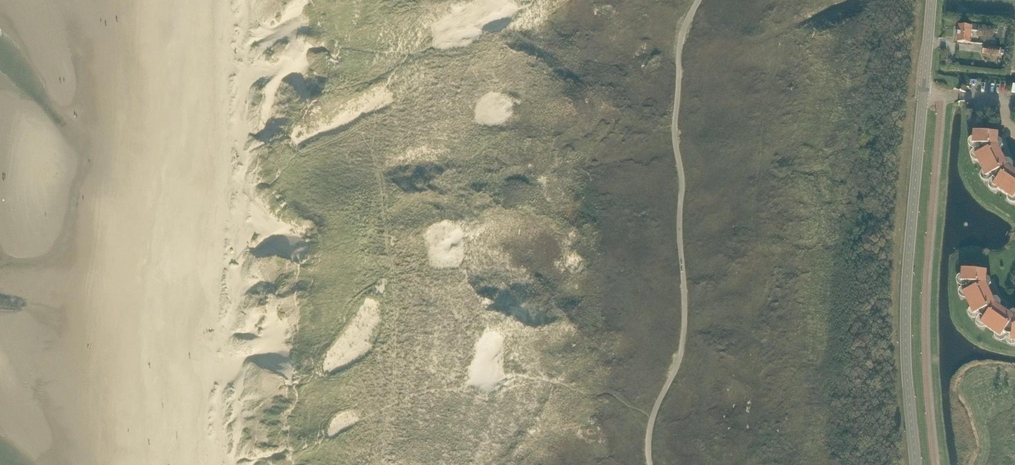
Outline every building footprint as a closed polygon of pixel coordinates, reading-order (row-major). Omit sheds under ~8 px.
[(979,32),(980,26),(972,25),(972,27),(959,26),(957,42),(971,43),(972,32),(979,32)] [(1000,56),(1001,48),(984,46),(983,54),(1000,56)] [(1013,170),(1013,165),(1010,161),(1005,160),(1001,151),(1003,147),(1003,142),(999,139),(999,134),(974,132),(973,145),(979,145),(979,149),(981,153),(975,156),(986,178),(992,175),(993,179),(997,181),(993,186),(1014,200),(1014,198),(1014,171),(1013,170)] [(1001,307),(1001,302),(998,298),(993,297),(989,288),(991,284),(990,279),(986,276),(987,271),(962,268),(961,281),(967,282),(967,286),(969,290),(963,292),(973,315),(979,312),(981,316),(984,318),(981,323),(1001,337),(1004,332),(1008,334),(1012,335),(1011,341),(1014,341),(1014,311),(1014,310),(1009,312),(1001,307)]
